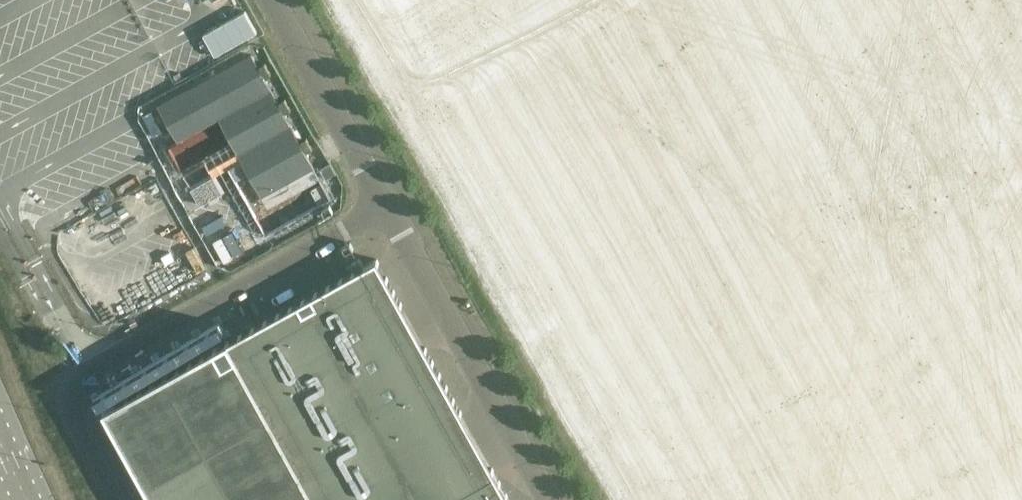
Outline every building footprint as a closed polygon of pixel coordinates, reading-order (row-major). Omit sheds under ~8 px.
[(245,12),(203,35),(215,55),(256,33),(245,12)] [(1001,44),(1021,86),(1021,33),(1001,44)] [(251,55),(159,106),(178,140),(219,118),(262,196),(314,168),(305,153),(313,148),(307,138),(299,142),(284,114),(291,109),(285,99),(278,103),(264,78),(271,74),(265,63),(258,67),(251,55)] [(330,163),(320,168),(326,178),(336,173),(330,163)] [(213,177),(191,189),(200,205),(222,193),(213,177)] [(376,260),(227,342),(103,410),(153,499),(509,499),(376,260)]
